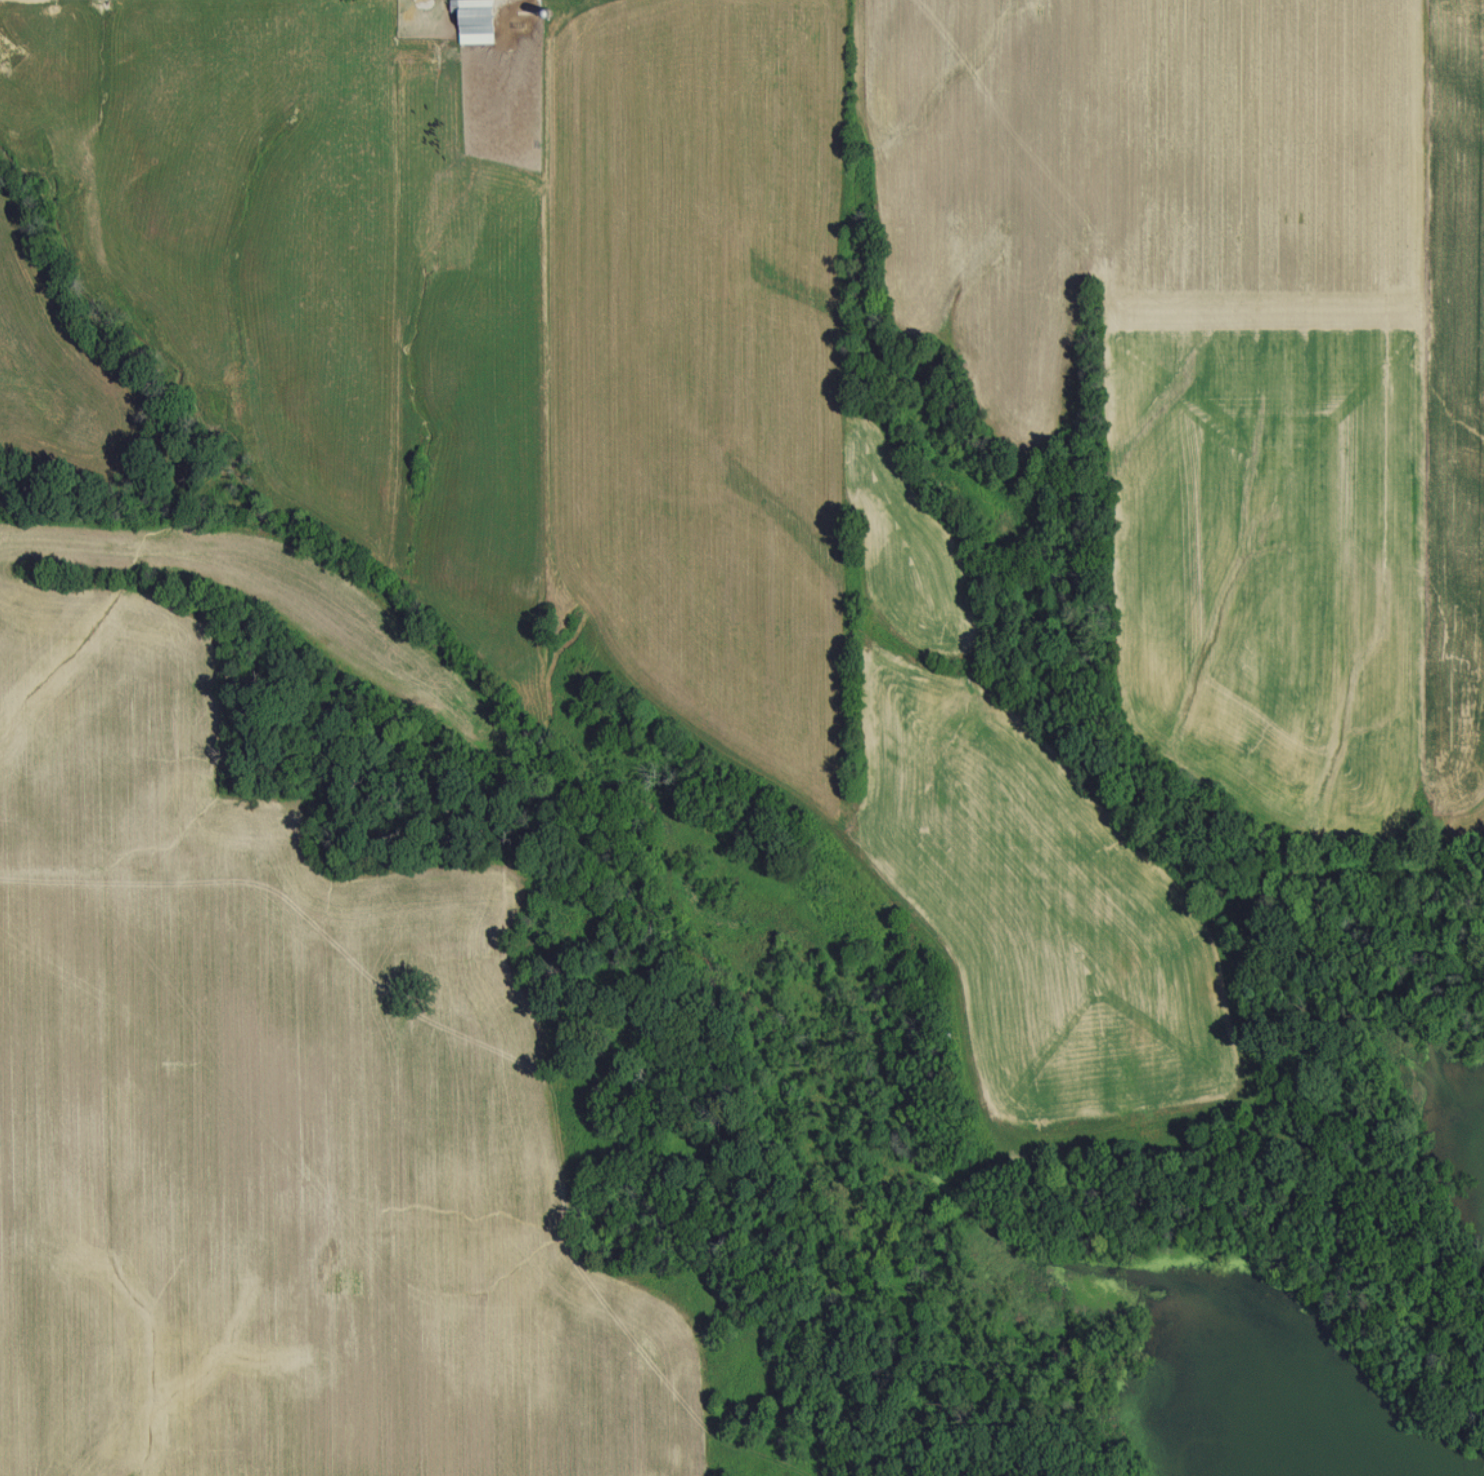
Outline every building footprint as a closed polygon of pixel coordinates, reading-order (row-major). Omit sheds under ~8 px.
[(447,25),(455,25),(456,44),(490,43),(490,0),(447,0),(447,25)]
